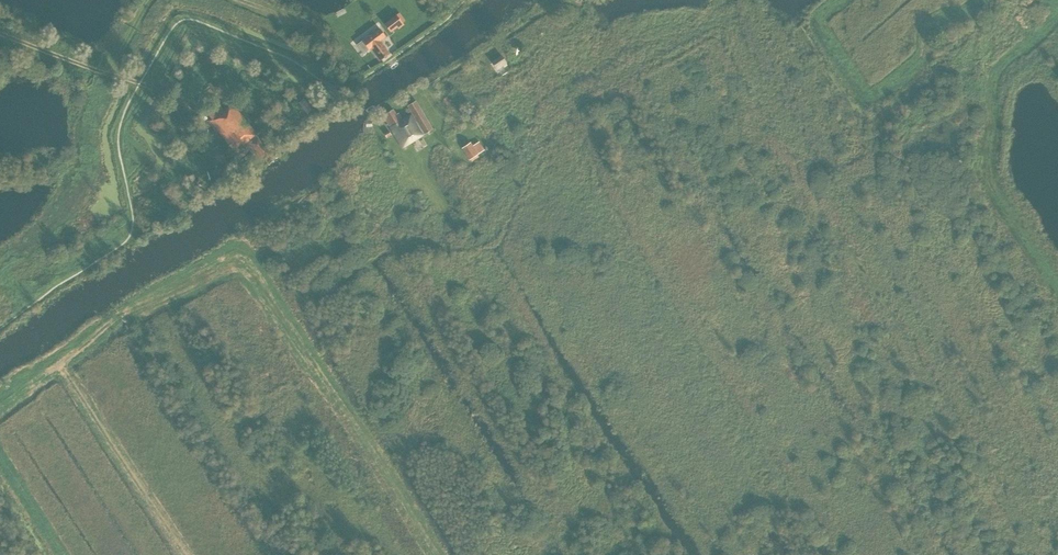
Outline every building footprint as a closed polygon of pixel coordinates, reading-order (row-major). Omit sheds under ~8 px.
[(384,24),(390,33),(397,28),(399,29),(404,25),(396,15),(384,24)] [(371,48),(380,61),(390,54),(380,41),(386,37),(380,29),(363,41),(369,49),(371,48)] [(492,61),(497,70),(503,66),(504,68),(508,65),(501,55),(492,61)] [(441,99),(447,109),(453,105),(447,96),(441,99)] [(432,128),(416,101),(408,106),(424,133),(432,128)] [(242,143),(243,144),(255,134),(250,127),(251,126),(232,103),(210,121),(234,150),(242,143)] [(396,115),(393,109),(386,114),(387,117),(384,119),(402,148),(424,135),(411,114),(402,119),(399,113),(396,115)] [(261,155),(263,158),(270,153),(257,136),(250,142),(251,143),(249,145),(258,157),(261,155)] [(478,154),(470,142),(462,148),(470,160),(478,154)]
